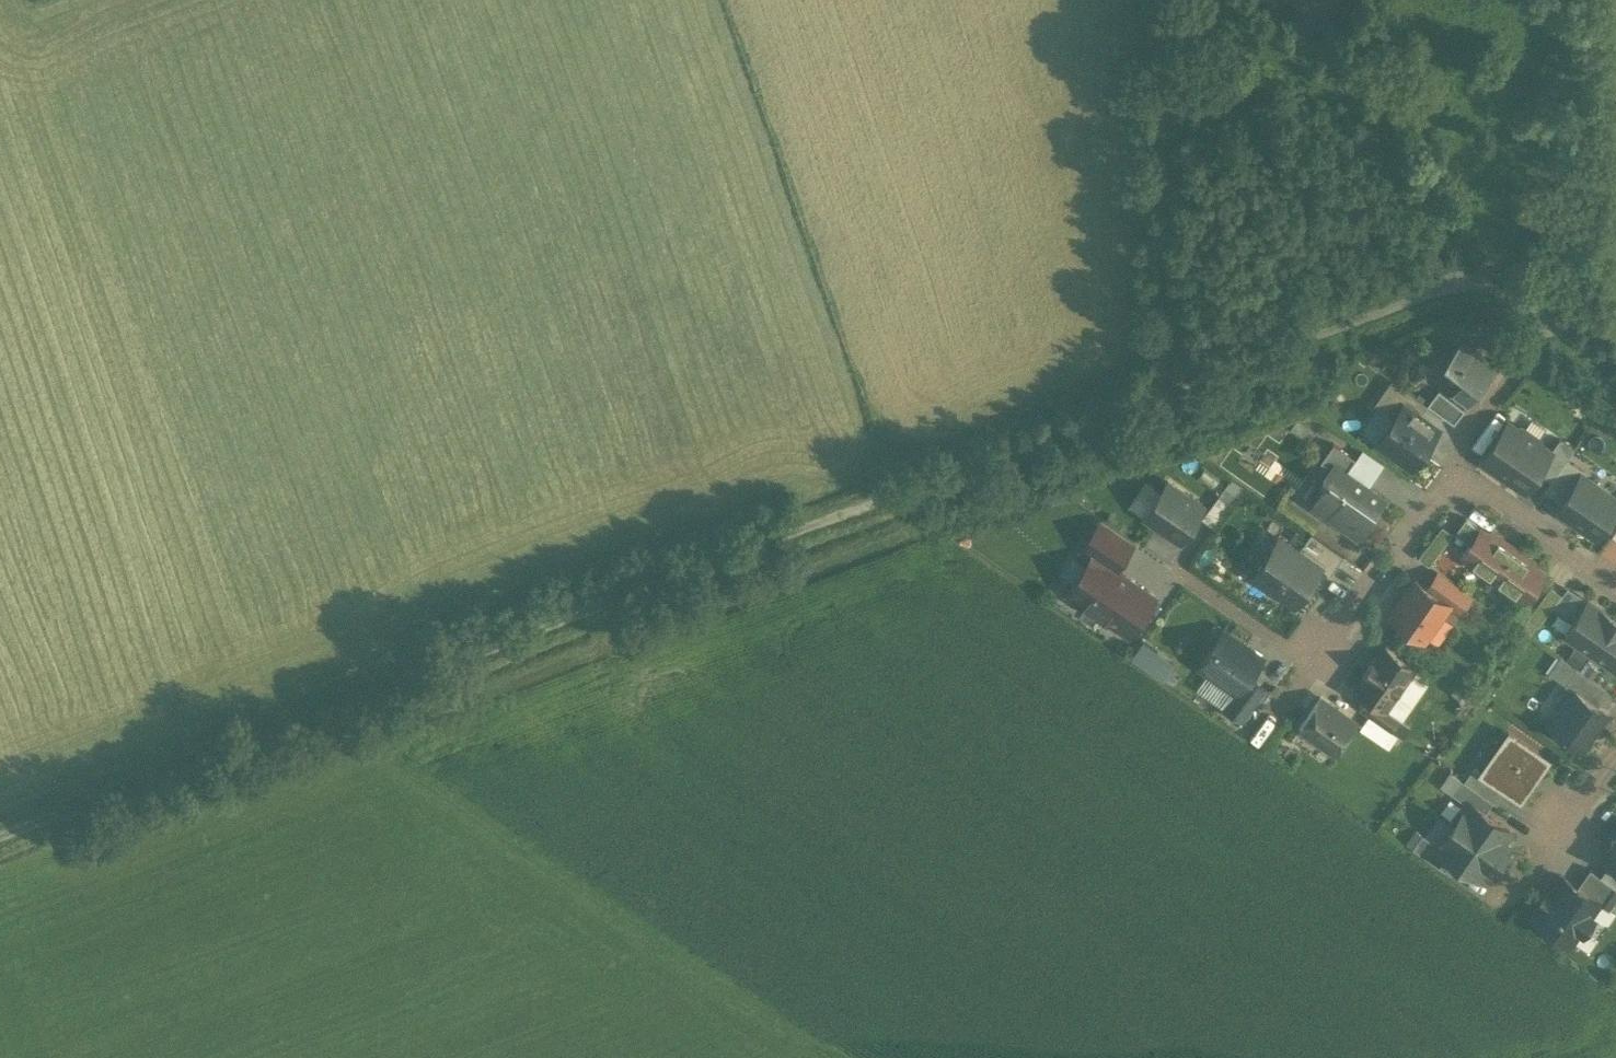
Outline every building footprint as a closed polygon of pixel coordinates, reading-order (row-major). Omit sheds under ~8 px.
[(1498,365),(1462,337),(1443,360),(1463,376),(1451,391),(1467,404),(1479,388),(1480,389),(1498,365)] [(1392,380),(1375,404),(1394,417),(1401,407),(1395,403),(1405,389),(1392,380)] [(1465,408),(1439,388),(1427,404),(1454,423),(1465,408)] [(1427,404),(1405,389),(1395,403),(1401,407),(1404,403),(1419,414),(1427,404)] [(1394,417),(1377,441),(1411,465),(1438,427),(1419,414),(1404,403),(1401,407),(1394,417)] [(1507,422),(1483,458),(1525,487),(1549,451),(1537,443),(1540,439),(1523,427),(1520,431),(1507,422)] [(1356,458),(1333,442),(1321,460),(1330,467),(1334,461),(1347,470),(1356,458)] [(1347,470),(1334,461),(1330,467),(1322,478),(1328,481),(1312,504),(1358,537),(1385,498),(1347,470)] [(1581,473),(1557,509),(1595,535),(1615,505),(1615,498),(1581,473)] [(1203,505),(1168,481),(1144,516),(1179,540),(1203,505)] [(1225,486),(1202,517),(1214,526),(1237,495),(1225,486)] [(1508,546),(1466,517),(1455,532),(1471,543),(1463,554),(1526,598),(1544,572),(1517,553),(1519,551),(1509,544),(1508,546)] [(1134,541),(1102,519),(1081,550),(1092,557),(1093,556),(1115,570),(1134,541)] [(1442,524),(1418,556),(1429,564),(1453,532),(1442,524)] [(1344,555),(1311,533),(1299,551),(1320,566),(1331,574),(1344,555)] [(1299,551),(1280,537),(1253,575),(1294,603),(1303,591),(1305,592),(1313,580),(1311,579),(1320,566),(1299,551)] [(1115,570),(1093,556),(1092,557),(1068,592),(1083,602),(1080,605),(1103,621),(1105,617),(1129,633),(1154,597),(1115,570)] [(1471,593),(1439,572),(1428,588),(1449,603),(1449,604),(1458,611),(1471,593)] [(1428,588),(1414,579),(1390,614),(1425,639),(1449,604),(1449,603),(1428,588)] [(1551,585),(1534,608),(1544,616),(1562,593),(1551,585)] [(1566,587),(1555,604),(1575,618),(1587,601),(1566,587)] [(1588,599),(1587,601),(1575,618),(1565,633),(1593,653),(1615,619),(1615,618),(1588,599)] [(1534,608),(1527,617),(1538,625),(1544,616),(1534,608)] [(1593,653),(1615,668),(1615,619),(1593,653)] [(1224,630),(1199,665),(1236,691),(1237,691),(1248,676),(1262,656),(1224,630)] [(1386,647),(1377,659),(1374,658),(1363,675),(1365,676),(1356,689),(1367,697),(1385,709),(1385,708),(1414,667),(1386,647)] [(1566,683),(1577,667),(1560,656),(1548,672),(1566,683)] [(1609,690),(1577,667),(1566,683),(1565,684),(1572,690),(1573,689),(1598,706),(1609,690)] [(1264,688),(1248,676),(1237,691),(1236,691),(1224,707),(1242,719),(1264,688)] [(1598,706),(1573,689),(1572,690),(1549,724),(1583,748),(1607,713),(1598,706)] [(1356,722),(1321,697),(1299,727),(1335,752),(1356,722)] [(1385,709),(1367,697),(1359,708),(1391,730),(1400,718),(1385,708),(1385,709)] [(1548,760),(1508,732),(1496,749),(1500,752),(1484,774),(1509,792),(1520,799),(1548,760)] [(1451,792),(1468,804),(1470,801),(1485,812),(1493,801),(1460,779),(1451,792)] [(1453,825),(1501,858),(1505,850),(1503,842),(1511,830),(1485,812),(1470,801),(1468,804),(1453,825)] [(1496,866),(1501,858),(1453,825),(1438,845),(1436,848),(1452,860),(1478,878),(1486,866),(1496,866)] [(1436,848),(1438,845),(1417,830),(1407,844),(1445,871),(1452,860),(1436,848)] [(1608,857),(1615,862),(1615,844),(1608,857)] [(1577,887),(1599,901),(1598,903),(1609,911),(1615,901),(1615,887),(1590,869),(1577,887)] [(1598,903),(1599,901),(1577,887),(1563,876),(1549,896),(1545,894),(1538,904),(1541,907),(1533,918),(1570,943),(1579,929),(1583,932),(1594,916),(1590,914),(1598,903)]
